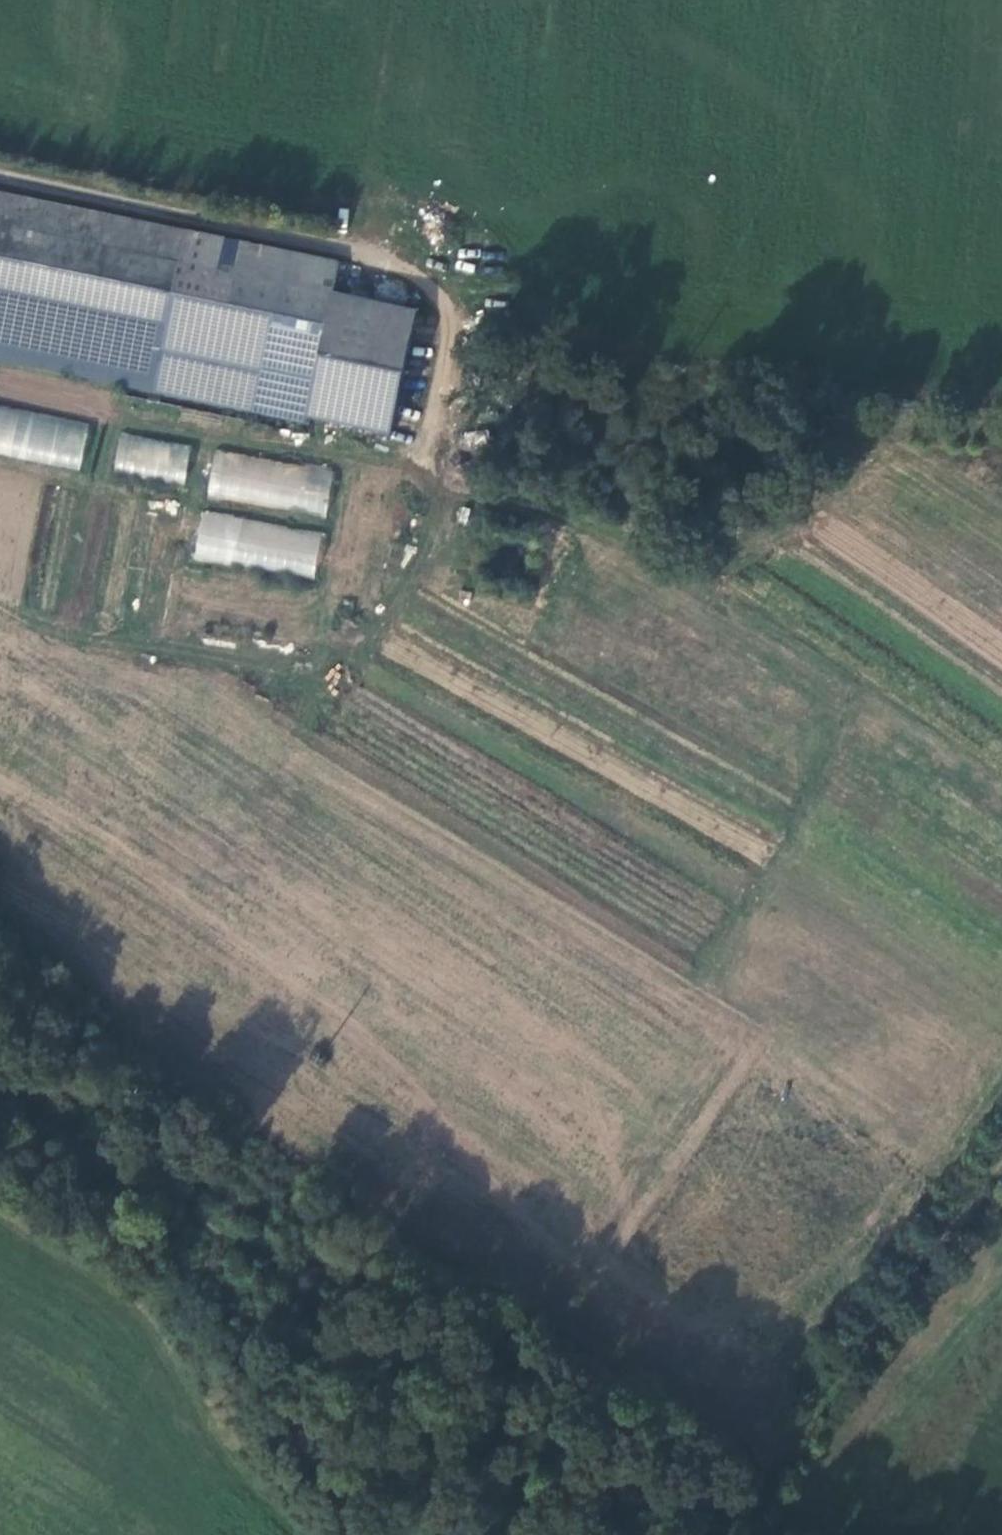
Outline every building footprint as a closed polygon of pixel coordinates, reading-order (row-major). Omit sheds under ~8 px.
[(0,191),(0,358),(309,424),(311,417),(390,434),(417,309),(333,291),(339,264),(0,191)] [(88,420),(0,406),(0,456),(81,468),(88,420)] [(118,436),(114,470),(129,471),(128,485),(184,490),(189,443),(118,436)] [(206,500),(327,513),(333,466),(211,452),(206,500)] [(138,500),(117,619),(161,626),(182,508),(138,500)] [(198,515),(193,562),(316,575),(321,528),(198,515)]
